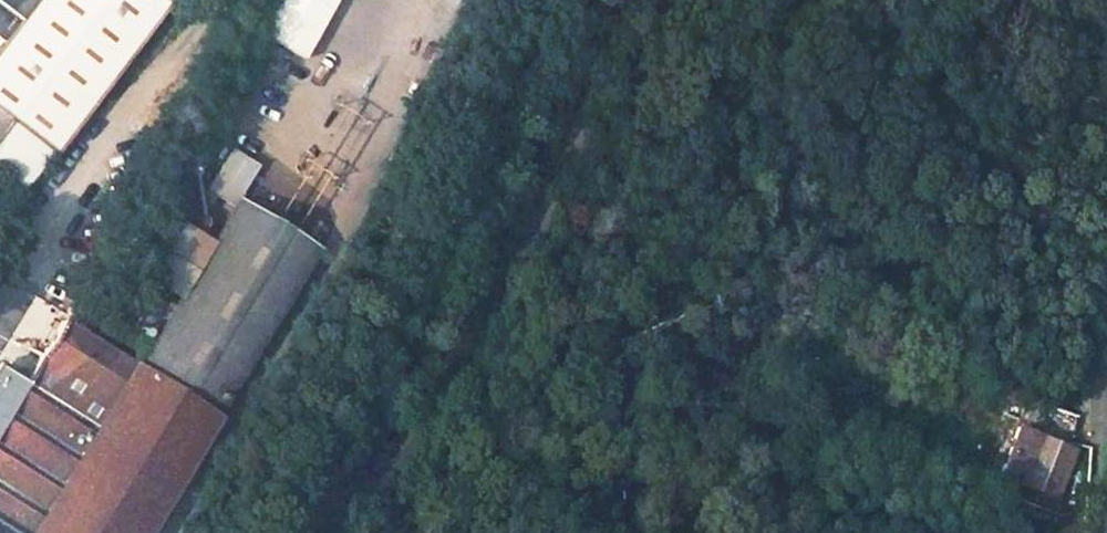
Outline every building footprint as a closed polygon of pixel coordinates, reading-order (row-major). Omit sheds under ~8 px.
[(129,51),(167,0),(0,0),(0,120),(3,122),(47,156),(129,51)] [(0,125),(0,179),(21,190),(47,156),(3,122),(0,125)] [(0,419),(0,532),(149,532),(220,416),(216,414),(317,248),(313,246),(236,199),(186,284),(165,319),(137,365),(61,319),(0,419)] [(76,217),(39,274),(67,292),(104,236),(76,217)] [(174,276),(153,311),(165,319),(186,284),(174,276)] [(1057,494),(1073,452),(1032,436),(1016,478),(1022,480),(1042,488),(1057,494)]
